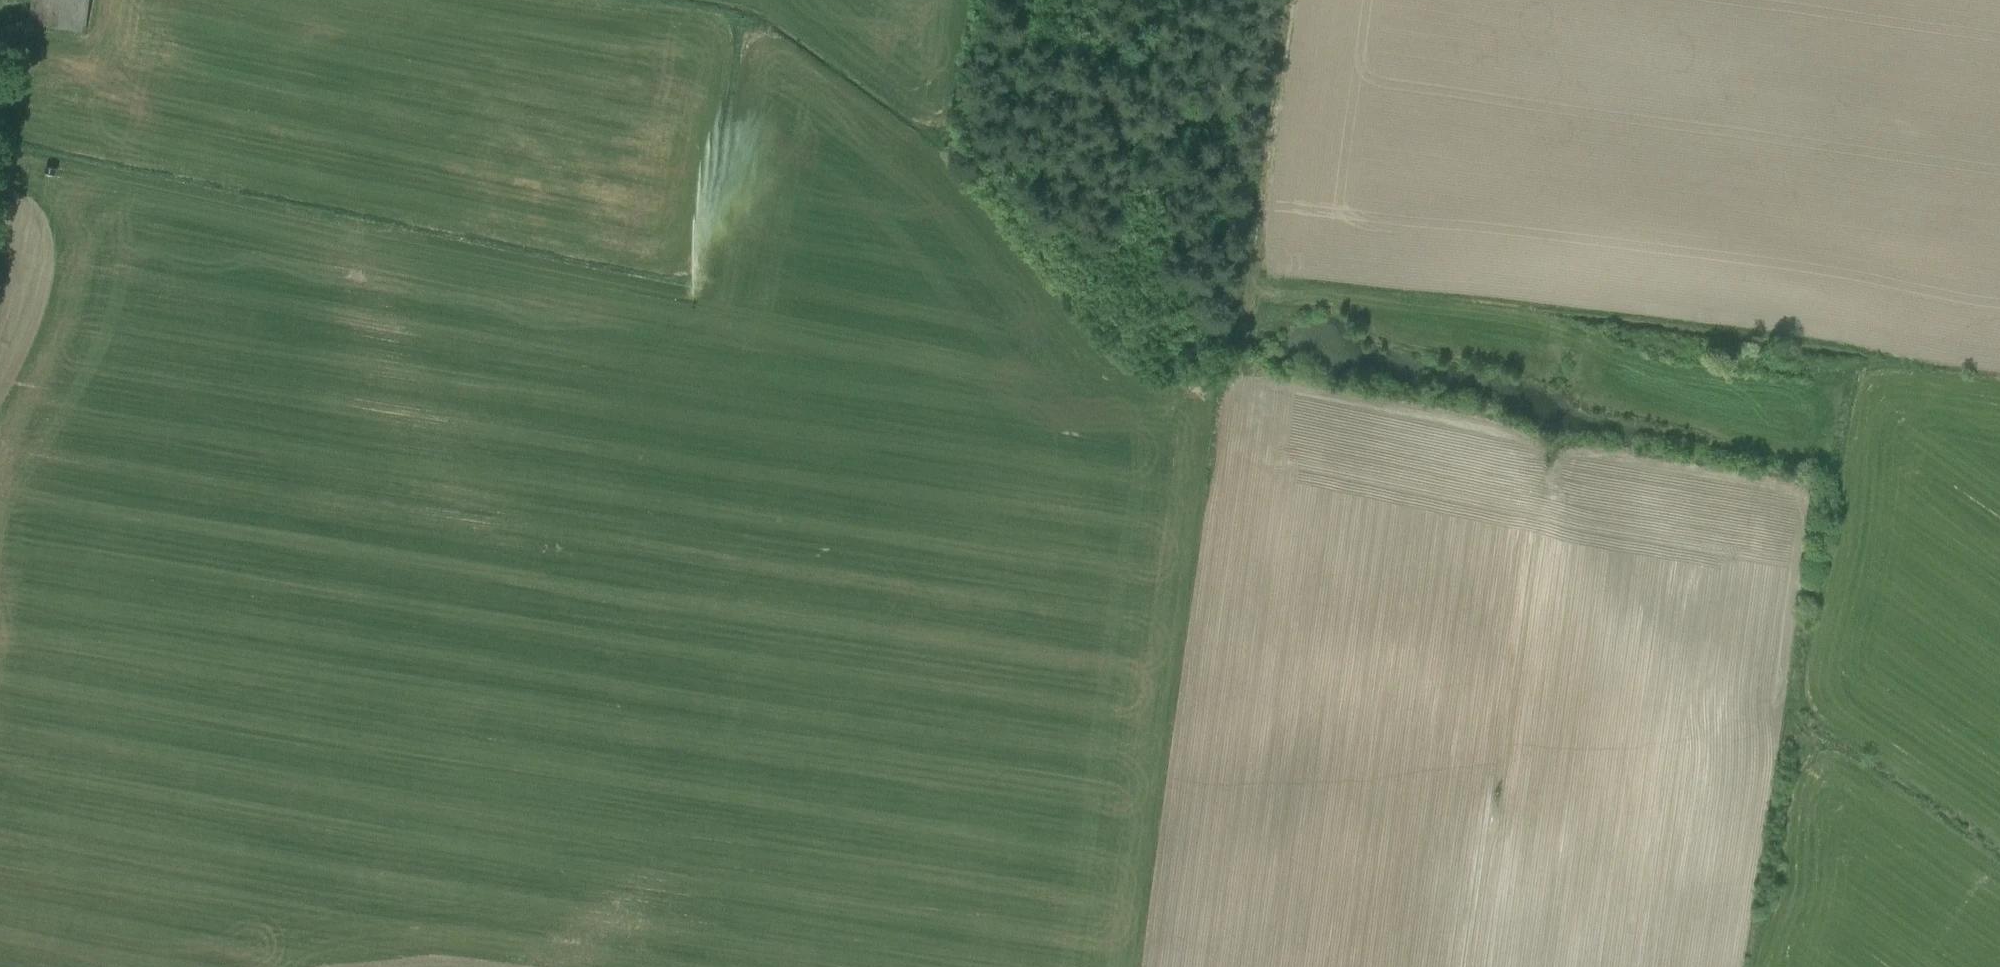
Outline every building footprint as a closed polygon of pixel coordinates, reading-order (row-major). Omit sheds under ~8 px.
[(90,0),(31,0),(28,25),(85,33),(90,0)]
